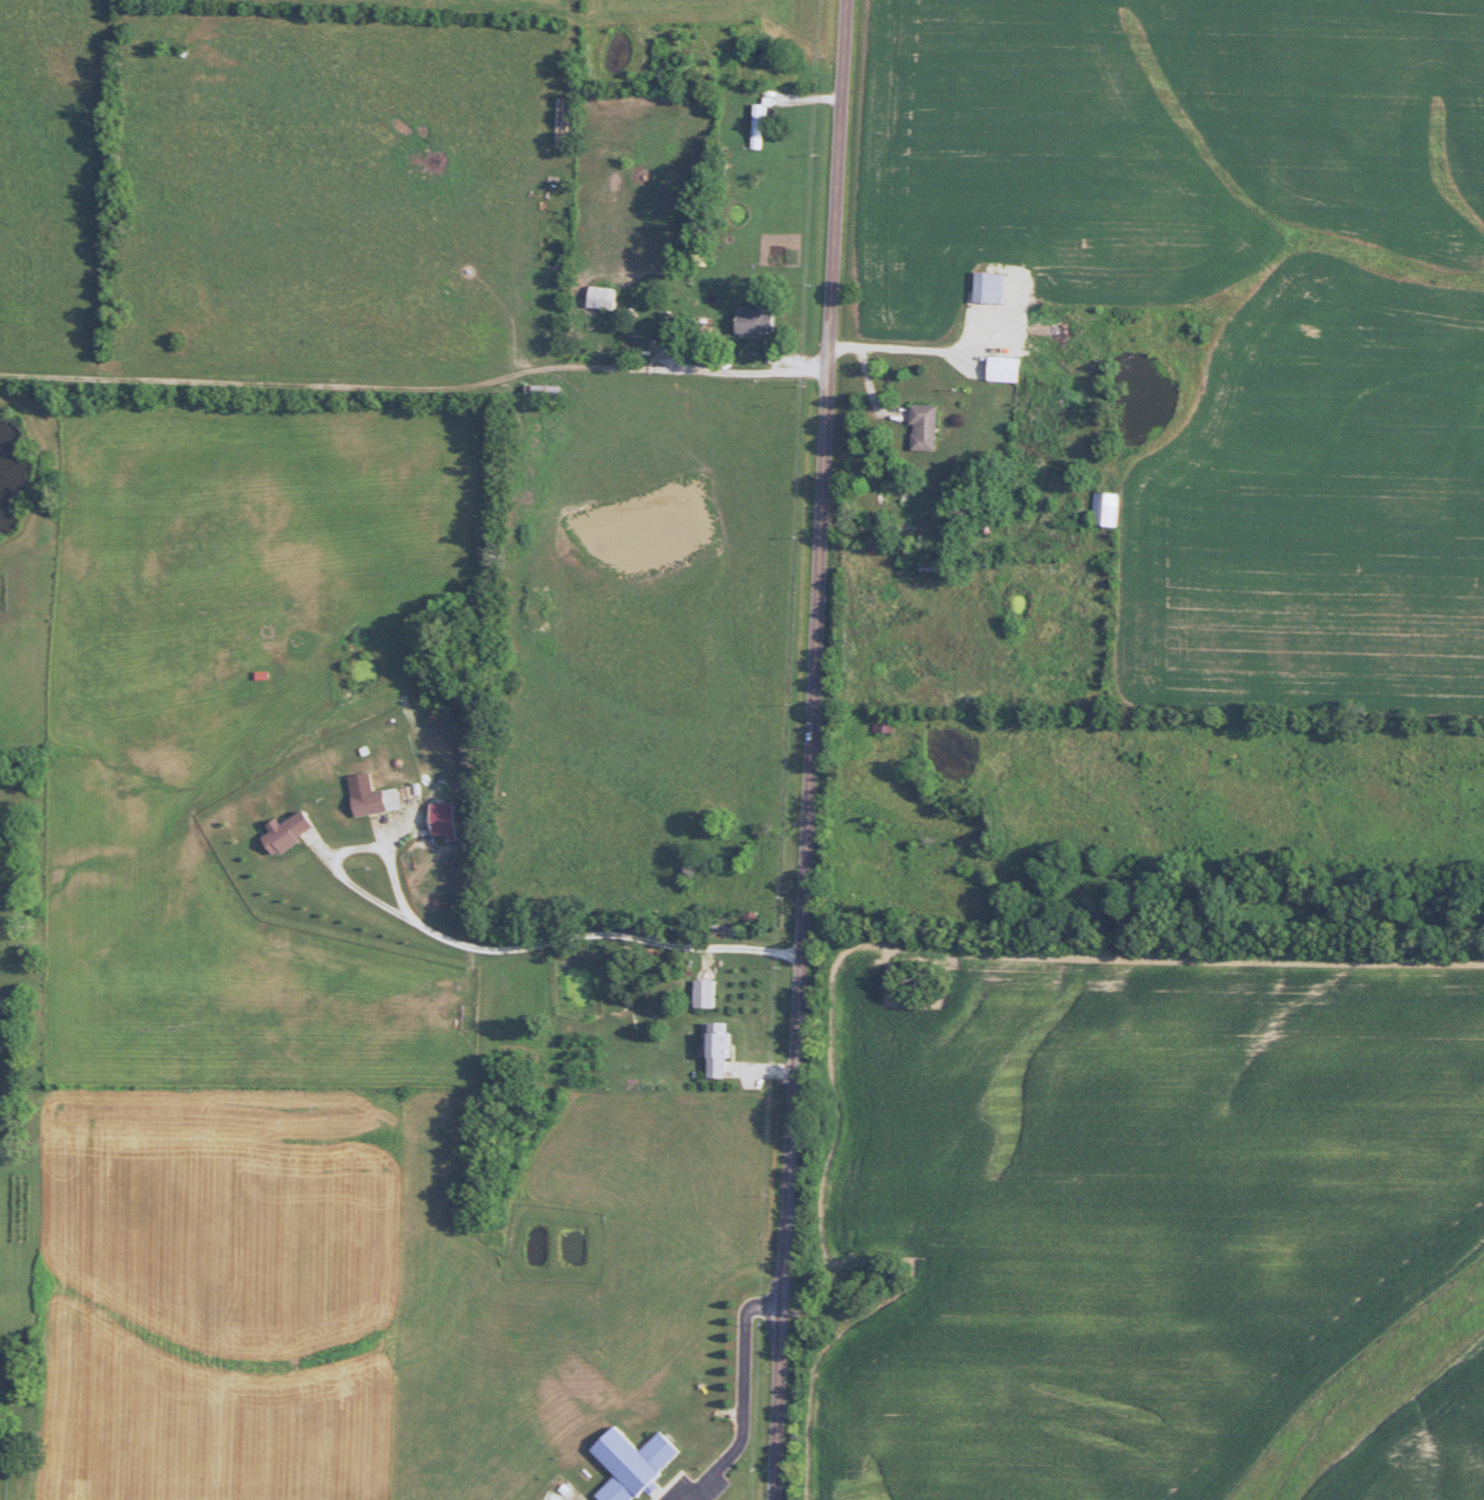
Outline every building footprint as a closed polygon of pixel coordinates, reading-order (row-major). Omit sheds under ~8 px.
[(763,130),(769,130),(771,99),(764,99),(764,105),(754,104),(752,149),(762,150),(763,130)] [(977,304),(1010,304),(1010,274),(977,274),(977,304)] [(618,311),(621,290),(594,286),(591,308),(618,311)] [(741,308),(741,336),(780,336),(780,308),(741,308)] [(1025,357),(994,357),(994,381),(1025,381),(1025,357)] [(567,384),(531,384),(531,400),(567,400),(567,384)] [(941,450),(942,404),(915,404),(915,450),(941,450)] [(1124,494),(1098,494),(1098,525),(1124,525),(1124,494)] [(898,715),(876,715),(876,732),(898,732),(898,715)] [(358,815),(395,810),(392,789),(355,794),(358,815)] [(734,1023),(714,1023),(712,1077),(733,1078),(734,1023)] [(619,1426),(594,1449),(618,1475),(598,1495),(602,1499),(636,1499),(685,1454),(664,1431),(643,1452),(619,1426)]
